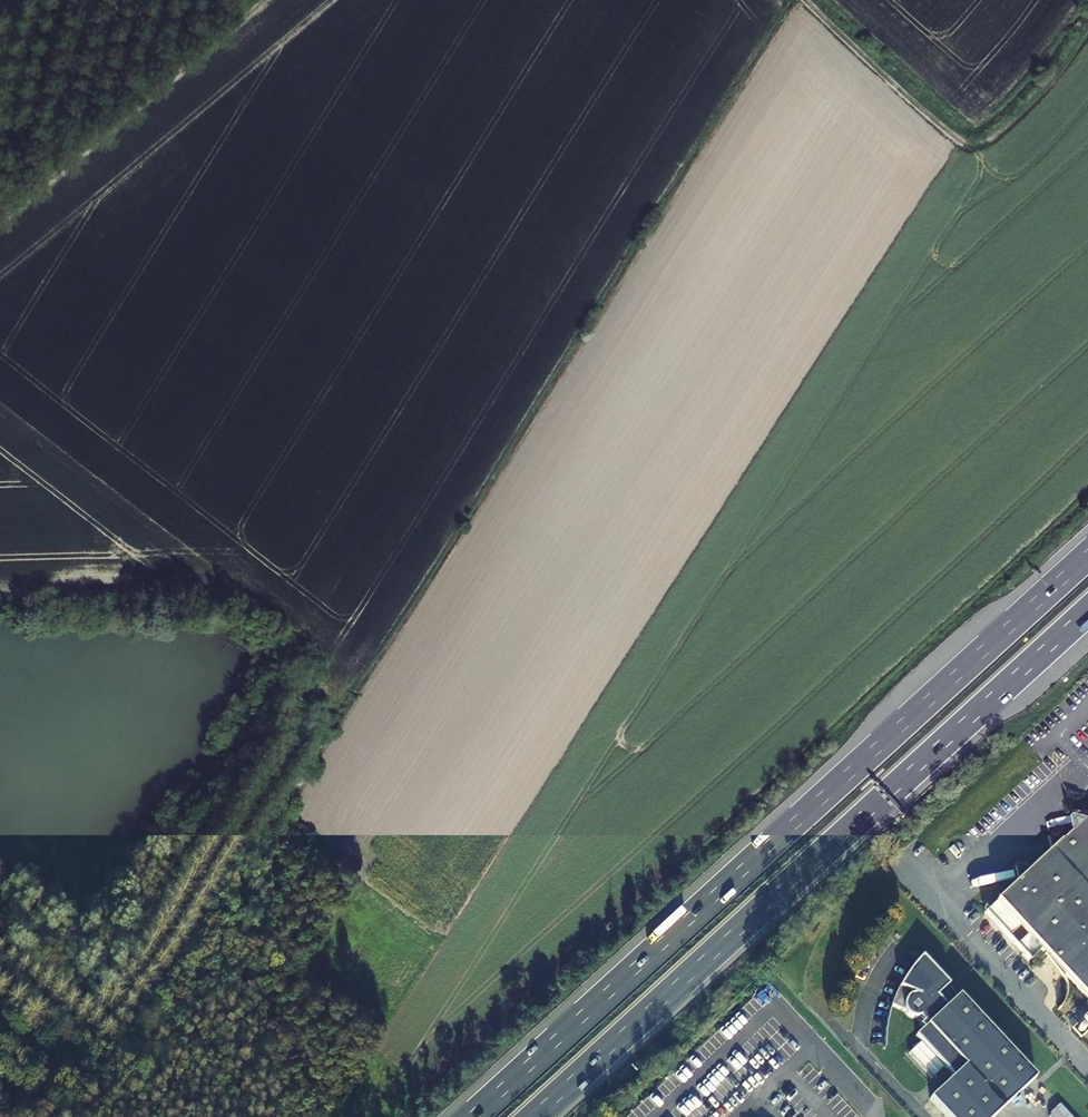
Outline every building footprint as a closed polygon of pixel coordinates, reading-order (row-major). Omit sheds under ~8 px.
[(1082,815),(1079,818),(1083,831),(1065,847),(1051,845),(1049,848),(1052,860),(1034,877),(1020,875),(1017,878),(1019,892),(999,910),(1023,935),(1013,945),(1021,954),(1031,945),(1087,1003),(1087,817),(1082,815)] [(945,1116),(995,1116),(1036,1079),(959,997),(958,997),(948,987),(949,986),(922,957),(918,961),(908,974),(899,988),(892,1003),(891,1006),(905,1013),(907,1016),(909,1018),(912,1019),(916,1019),(919,1019),(920,1019),(923,1022),(920,1026),(923,1030),(915,1037),(953,1078),(929,1100),(945,1116)] [(1076,1029),(1084,1037),(1087,1033),(1087,1025),(1084,1021),(1076,1029)]
